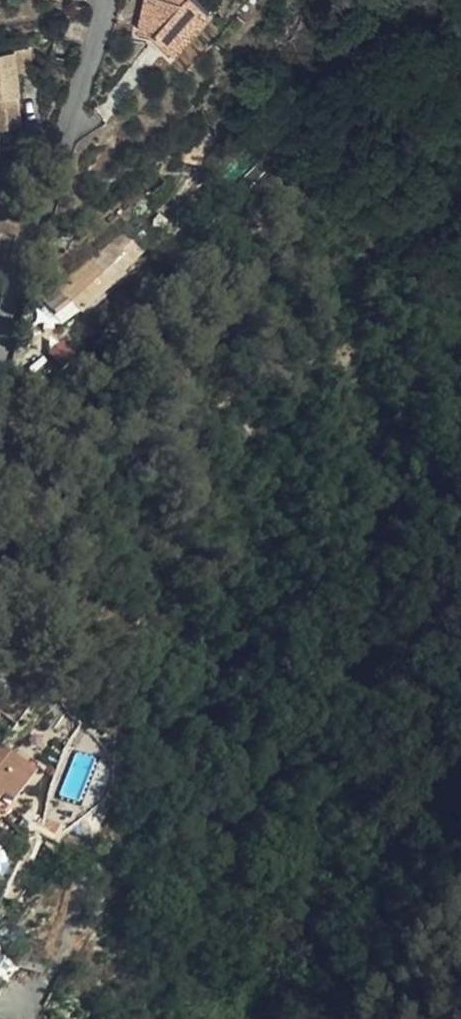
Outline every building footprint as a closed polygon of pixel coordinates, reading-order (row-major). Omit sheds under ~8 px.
[(143,14),(151,16),(147,32),(154,34),(170,47),(206,10),(195,0),(146,0),(143,14)] [(151,16),(143,14),(139,29),(147,32),(151,16)] [(19,76),(16,52),(16,47),(0,49),(0,127),(20,124),(17,92),(21,92),(19,76)] [(16,52),(19,76),(38,76),(36,52),(16,52)] [(33,771),(1,744),(0,746),(0,796),(6,802),(33,771)]
